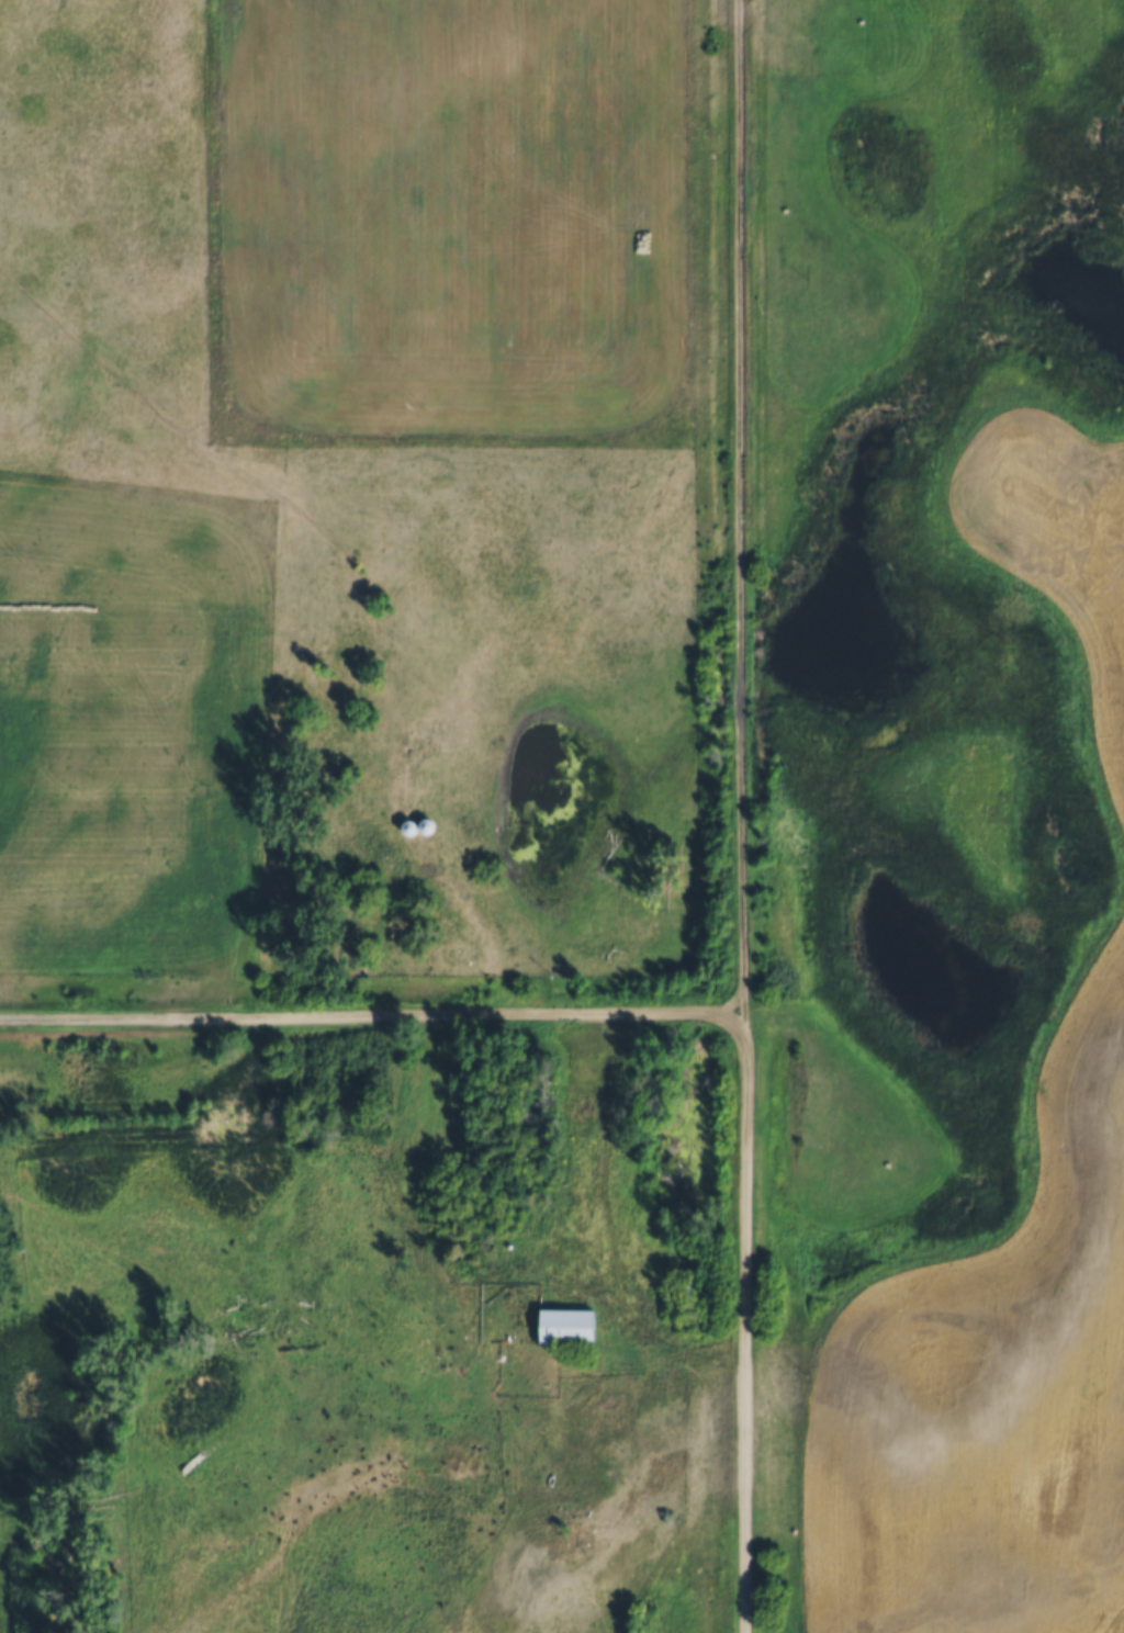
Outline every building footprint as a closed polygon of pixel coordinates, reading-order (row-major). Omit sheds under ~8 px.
[(428,830),(426,832),(424,832),(420,832),(419,831),(417,829),(416,826),(416,824),(416,822),(417,820),(419,819),(422,818),(424,818),(426,818),(428,820),(429,821),(430,824),(430,826),(429,829),(428,830)] [(408,833),(406,834),(404,834),(402,834),(400,833),(397,832),(396,830),(396,827),(396,825),(397,823),(400,821),(402,821),(404,820),(406,821),(408,822),(411,824),(411,826),(411,829),(409,831),(408,833)] [(533,1305),(592,1307),(591,1345),(532,1343),(533,1305)]
